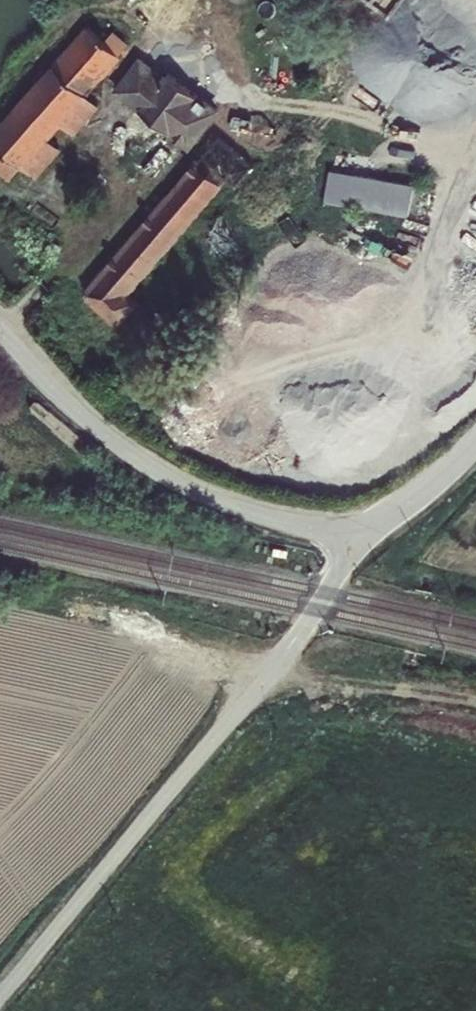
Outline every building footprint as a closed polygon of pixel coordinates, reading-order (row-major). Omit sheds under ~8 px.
[(90,16),(67,41),(0,116),(0,159),(12,169),(25,154),(37,165),(63,136),(51,126),(65,111),(77,121),(102,93),(90,82),(131,37),(115,23),(108,31),(90,16)] [(143,51),(121,77),(190,136),(221,102),(167,56),(159,65),(143,51)] [(151,341),(285,183),(222,129),(84,282),(151,341)] [(410,216),(415,184),(329,171),(325,204),(410,216)]
